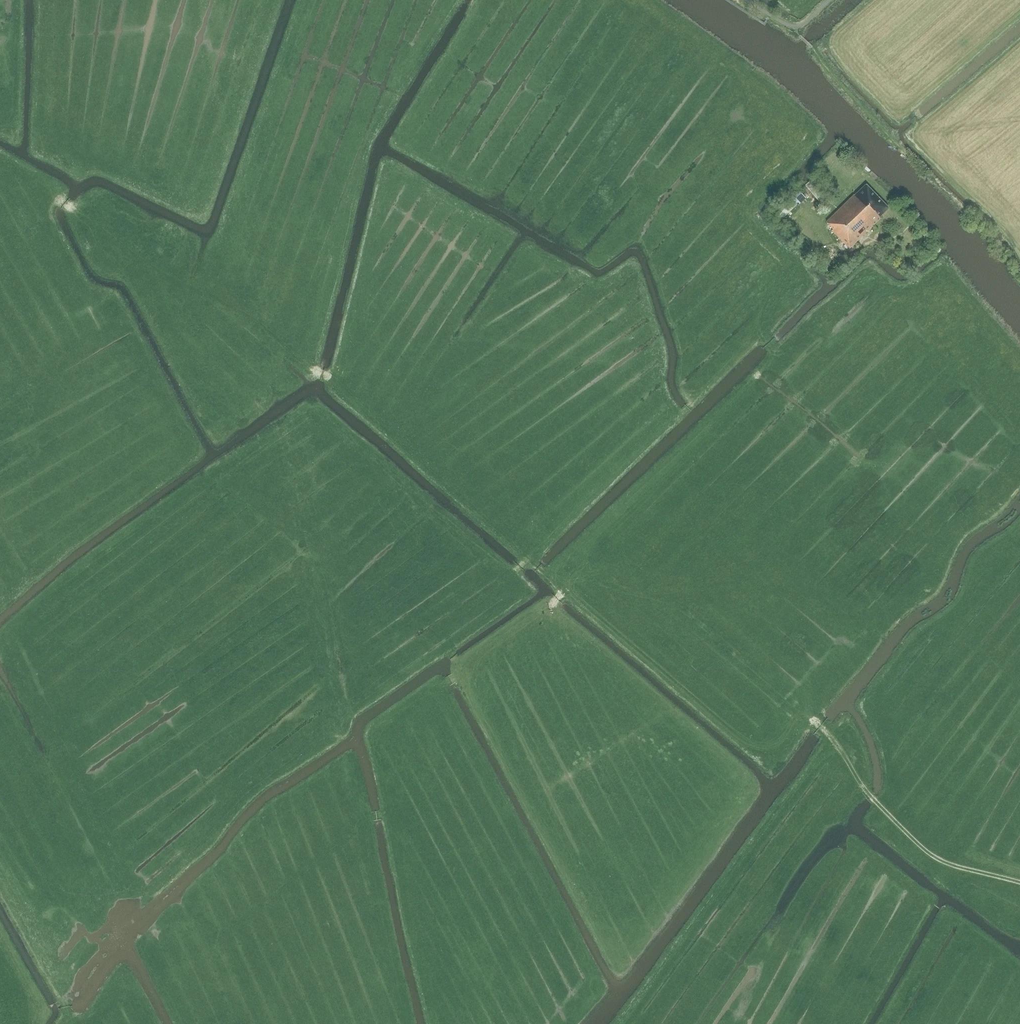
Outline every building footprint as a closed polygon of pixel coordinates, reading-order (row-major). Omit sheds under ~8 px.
[(880,217),(889,208),(866,185),(855,196),(854,195),(827,222),(834,229),(832,230),(850,248),(881,218),(880,217)] [(806,197),(799,189),(774,212),(781,220),(806,197)]
